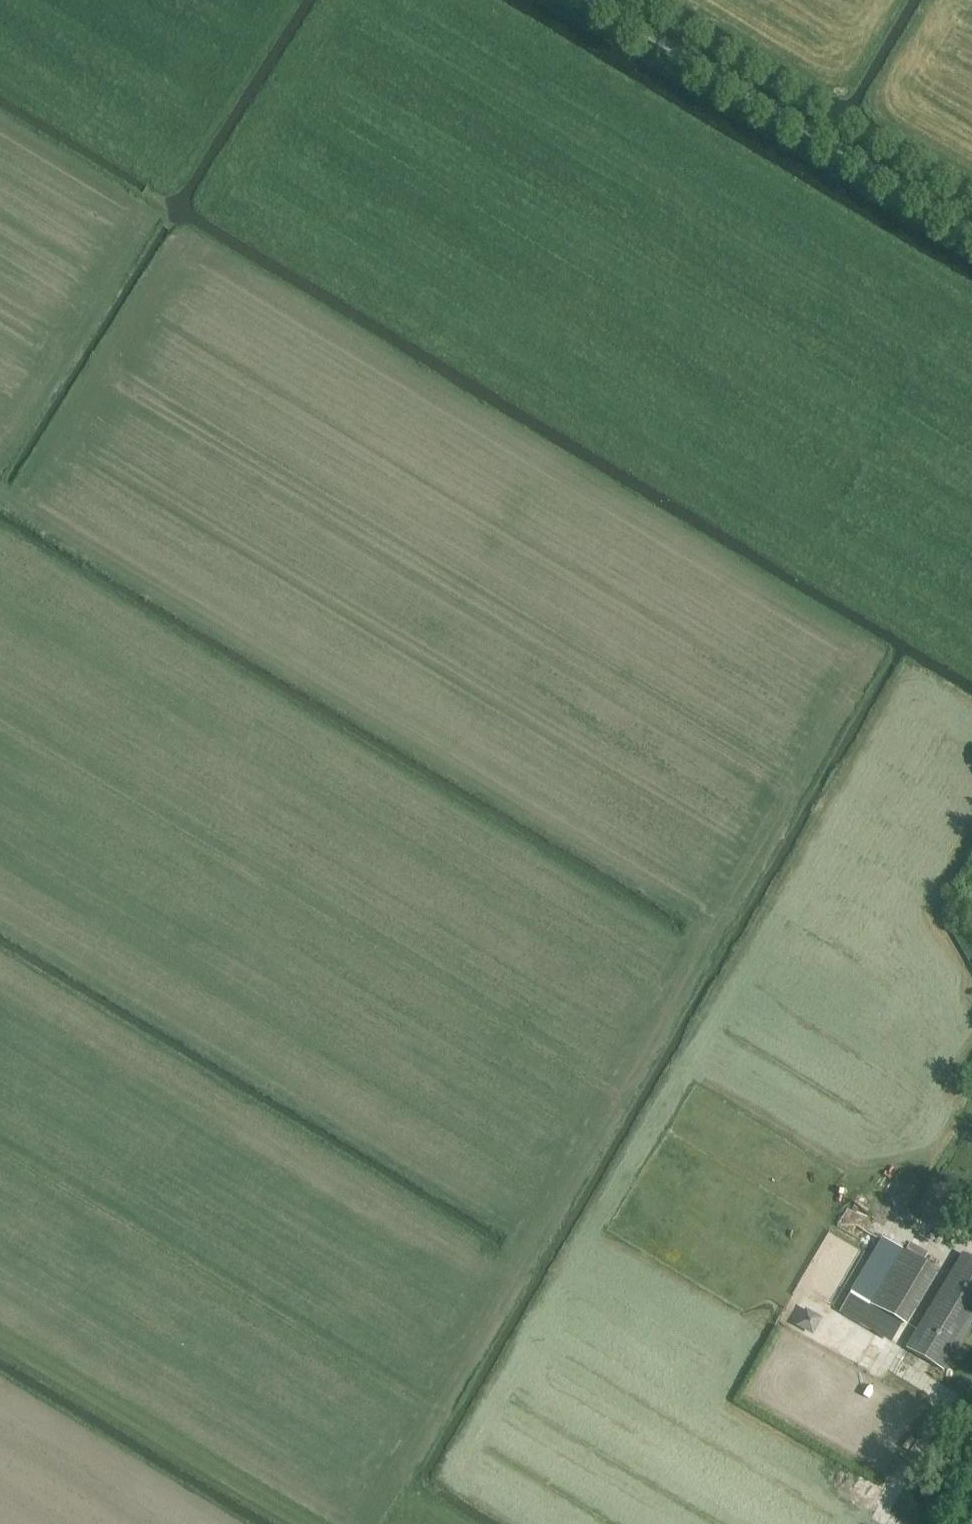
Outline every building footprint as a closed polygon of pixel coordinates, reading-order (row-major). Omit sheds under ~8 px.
[(895,1341),(905,1327),(908,1328),(941,1273),(884,1239),(851,1294),(881,1312),(873,1327),(895,1341)] [(971,1326),(971,1259),(964,1254),(907,1349),(945,1372),(971,1326)]
